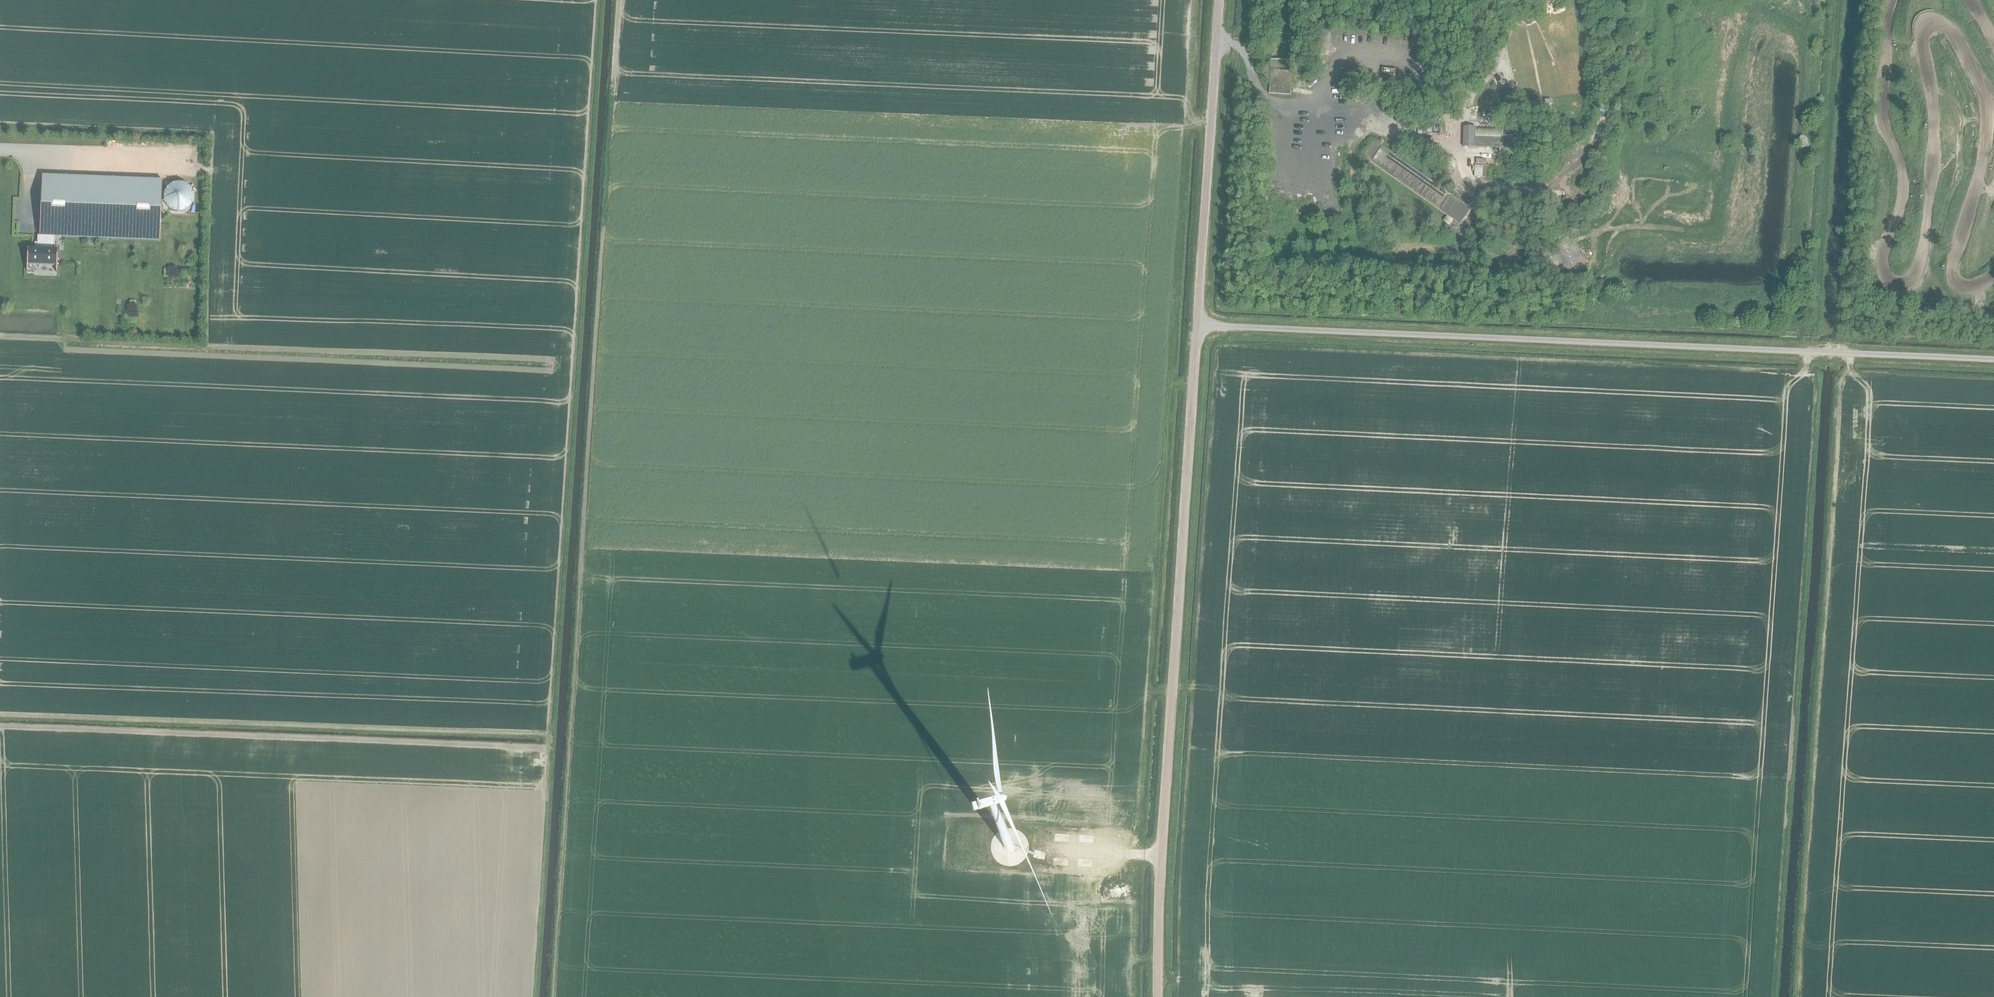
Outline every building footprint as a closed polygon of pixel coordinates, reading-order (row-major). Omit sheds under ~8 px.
[(1269,93),(1291,94),(1292,71),(1270,70),(1269,93)] [(1490,108),(1490,116),(1506,116),(1506,108),(1490,108)] [(1432,133),(1431,121),(1422,122),(1422,121),(1417,122),(1418,133),(1423,133),(1423,134),(1432,133)] [(1522,142),(1522,133),(1514,133),(1514,130),(1476,129),(1476,128),(1464,128),(1464,147),(1513,148),(1513,142),(1522,142)] [(1370,161),(1460,225),(1471,209),(1374,140),(1362,156),(1367,159),(1364,163),(1367,165),(1370,161)] [(1482,177),(1483,165),(1475,165),(1474,177),(1482,177)] [(160,240),(161,180),(42,176),(40,236),(38,236),(37,249),(28,249),(27,265),(57,266),(58,250),(54,250),(55,237),(160,240)] [(182,183),(179,183),(177,183),(175,184),(173,184),(171,185),(170,186),(169,187),(167,188),(166,190),(165,191),(165,193),(164,195),(164,197),(164,199),(164,201),(165,203),(166,205),(167,206),(167,207),(169,209),(171,210),(172,211),(175,212),(177,212),(179,212),(181,212),(183,212),(184,211),(186,210),(187,210),(188,209),(189,208),(191,206),(192,204),(192,202),(193,200),(193,197),(193,195),(192,192),(191,190),(190,189),(188,187),(186,185),(184,184),(182,183)] [(1005,846),(1005,848),(1005,849),(1006,851),(1008,852),(1010,852),(1012,852),(1013,851),(1014,849),(1015,847),(1014,845),(1013,844),(1012,843),(1010,842),(1008,843),(1006,844),(1005,846)]
